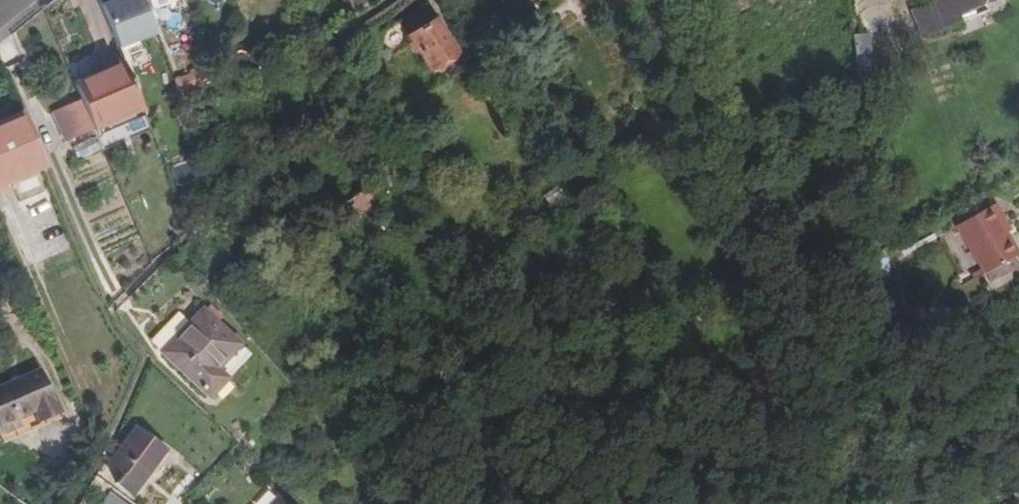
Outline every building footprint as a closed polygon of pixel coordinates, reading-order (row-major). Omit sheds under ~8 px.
[(103,5),(120,48),(157,34),(150,14),(145,2),(144,0),(125,0),(121,2),(120,0),(115,0),(103,5)] [(145,2),(150,14),(186,2),(185,0),(150,0),(151,0),(145,2)] [(908,6),(919,37),(982,14),(981,7),(998,0),(924,0),(908,6)] [(431,72),(457,55),(426,7),(400,24),(431,72)] [(126,65),(78,86),(84,101),(96,128),(101,140),(147,118),(126,65)] [(175,81),(180,95),(195,89),(191,75),(175,81)] [(96,128),(84,101),(55,113),(67,140),(96,128)] [(46,168),(23,115),(0,125),(0,193),(6,190),(5,186),(46,168)] [(101,140),(105,148),(151,128),(147,118),(101,140)] [(348,196),(341,201),(350,217),(385,196),(376,181),(348,196)] [(1000,226),(990,211),(953,233),(982,281),(1015,260),(995,229),(1000,226)] [(239,349),(204,310),(160,349),(204,401),(224,382),(214,371),(239,349)] [(42,371),(0,390),(0,421),(6,434),(21,427),(18,420),(36,412),(39,418),(59,410),(42,371)] [(166,450),(139,426),(118,451),(132,463),(118,482),(131,492),(166,450)] [(379,491),(366,503),(390,503),(379,491)] [(111,493),(102,503),(125,503),(111,493)]
